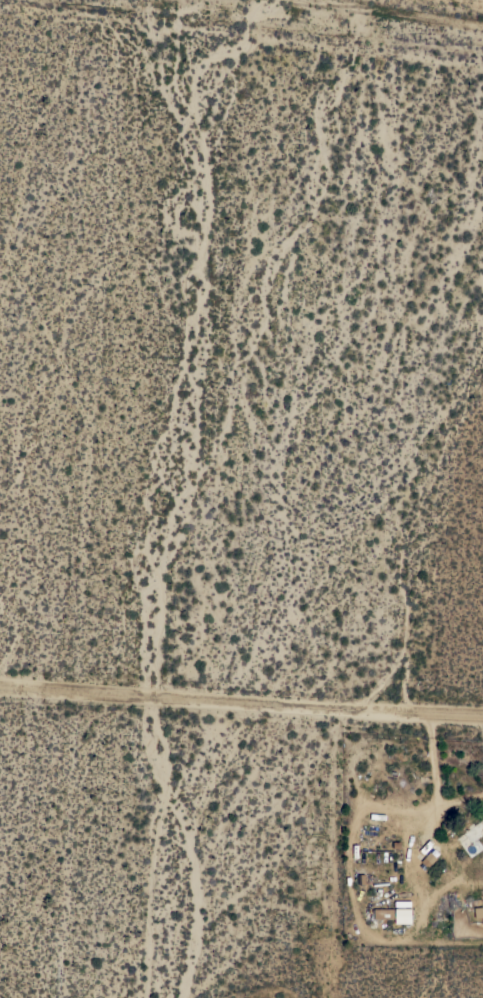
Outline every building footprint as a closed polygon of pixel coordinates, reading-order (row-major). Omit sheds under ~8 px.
[(429,852),(436,858),(428,868),(421,862),(429,852)] [(394,923),(395,908),(411,909),(411,924),(394,923)] [(394,909),(394,919),(374,918),(374,909),(394,909)]
